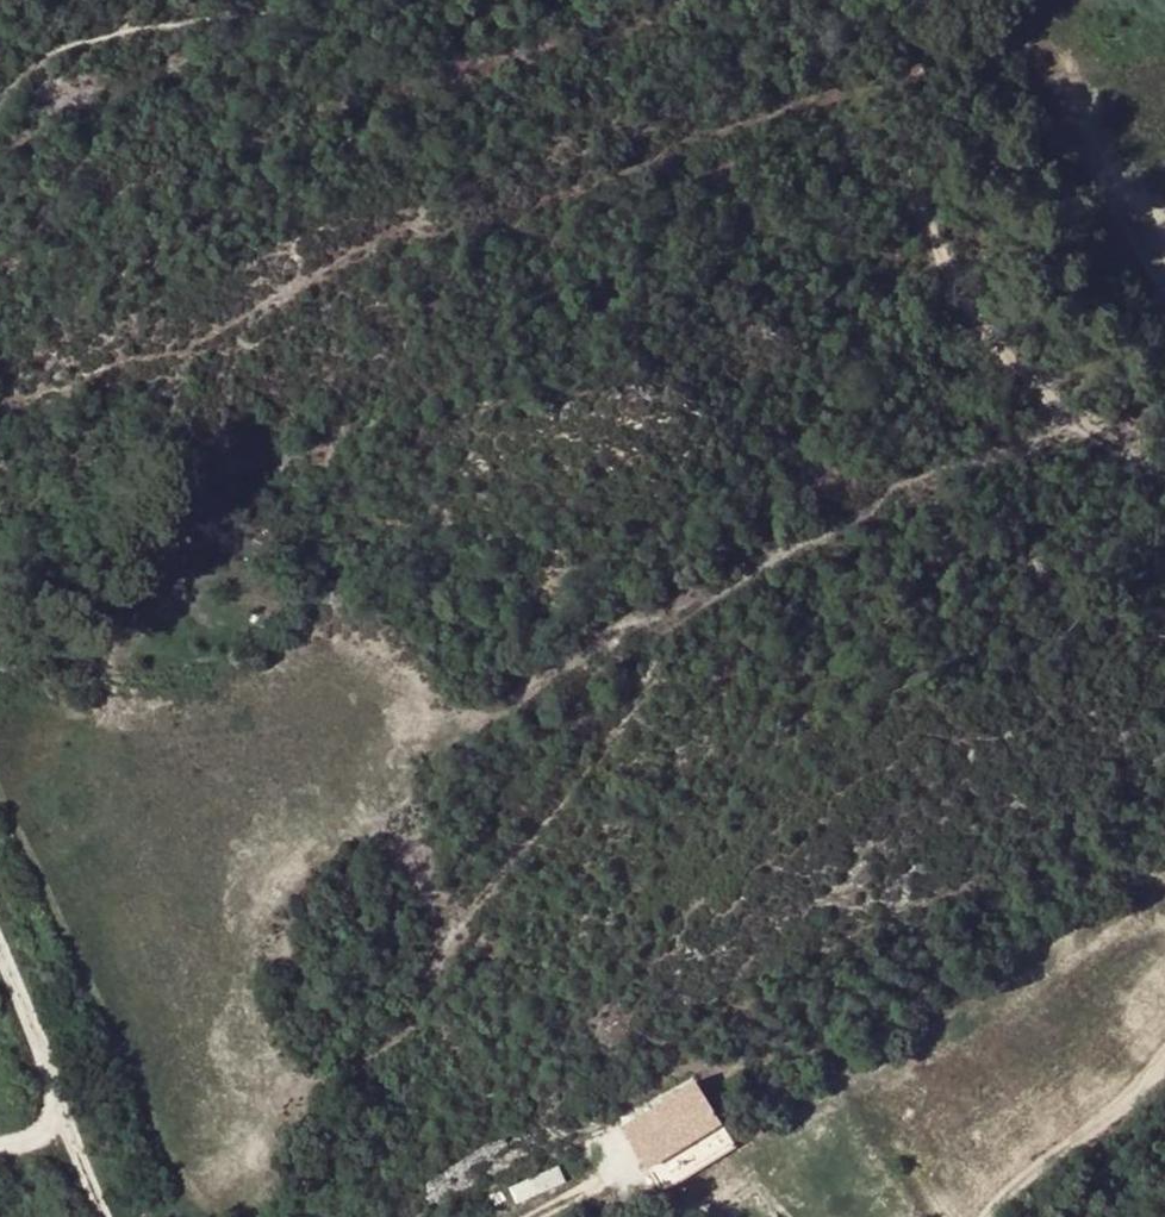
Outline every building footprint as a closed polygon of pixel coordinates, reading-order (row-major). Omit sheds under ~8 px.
[(699,1082),(622,1127),(657,1186),(734,1141),(699,1082)]
